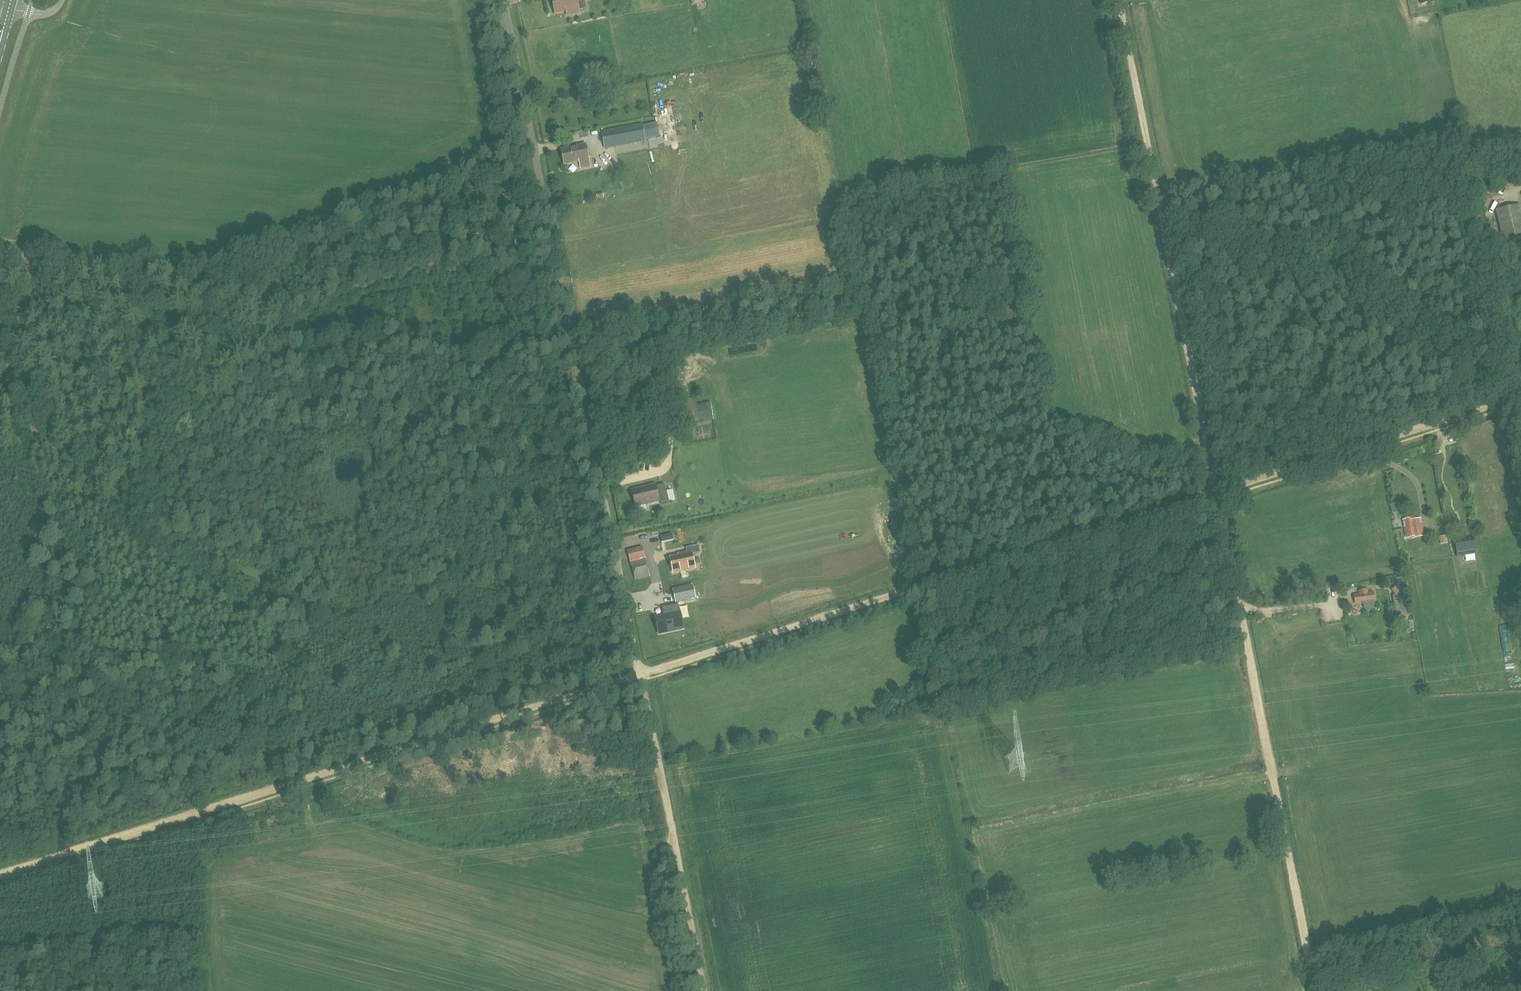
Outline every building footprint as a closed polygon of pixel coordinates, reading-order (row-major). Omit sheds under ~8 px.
[(579,14),(577,2),(586,0),(552,0),(555,14),(566,11),(567,16),(579,14)] [(646,142),(643,124),(602,132),(605,149),(646,142)] [(564,164),(589,159),(586,144),(561,149),(564,164)] [(1496,210),(1503,241),(1520,237),(1520,211),(1520,205),(1496,210)] [(713,419),(710,403),(687,407),(689,423),(713,419)] [(655,485),(632,490),(636,506),(660,500),(660,503),(669,501),(665,484),(655,486),(655,485)] [(1401,520),(1405,539),(1411,538),(1411,539),(1424,536),(1421,518),(1415,519),(1414,517),(1401,520)] [(1447,534),(1439,536),(1441,543),(1448,542),(1447,534)] [(1475,548),(1473,537),(1454,539),(1456,551),(1475,548)] [(688,554),(670,558),(673,572),(695,568),(692,553),(700,552),(698,546),(691,547),(686,548),(688,554)] [(642,547),(628,551),(630,562),(631,561),(636,579),(650,576),(642,547)] [(693,584),(674,588),(677,601),(696,597),(693,584)] [(1403,590),(1400,585),(1399,584),(1397,585),(1392,589),(1395,594),(1393,596),(1396,613),(1399,614),(1398,620),(1407,622),(1408,615),(1407,615),(1402,591),(1403,590)] [(1374,603),(1374,601),(1373,593),(1368,593),(1367,590),(1359,591),(1359,594),(1355,595),(1356,603),(1363,602),(1364,605),(1364,607),(1365,608),(1366,609),(1367,611),(1368,611),(1370,610),(1371,609),(1372,609),(1372,608),(1373,607),(1373,606),(1374,605),(1374,604),(1374,603)] [(668,613),(656,615),(659,631),(683,626),(679,602),(666,604),(668,613)] [(1468,982),(1448,987),(1449,990),(1470,990),(1468,982)]
